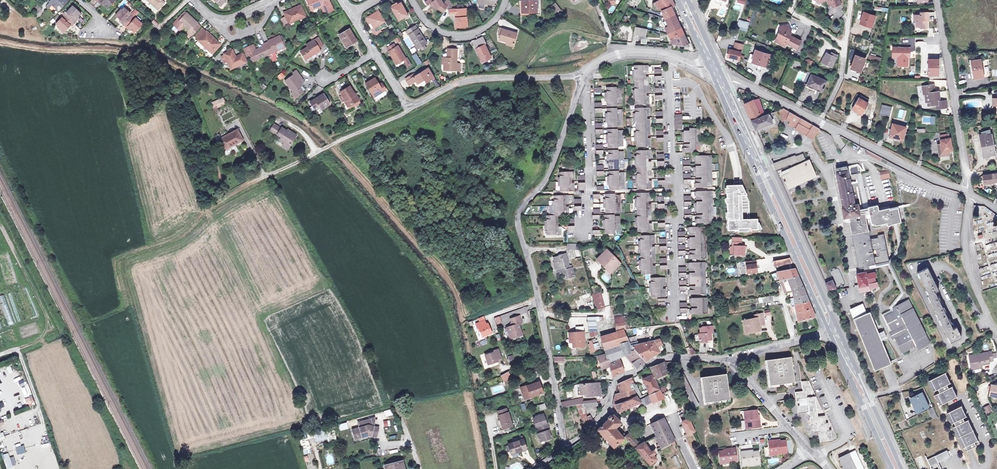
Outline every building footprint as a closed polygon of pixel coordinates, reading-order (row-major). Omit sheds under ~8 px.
[(39,10),(44,4),(40,0),(35,6),(39,10)] [(117,6),(120,9),(127,2),(125,0),(123,0),(117,6)] [(159,8),(166,2),(164,0),(150,0),(159,8)] [(329,0),(307,0),(311,9),(321,5),(324,13),(333,9),(329,0)] [(407,11),(400,0),(399,0),(391,5),(398,17),(407,11)] [(437,6),(444,12),(448,5),(444,3),(444,2),(442,0),(425,0),(427,3),(430,2),(433,0),(437,6)] [(538,8),(538,0),(523,0),(523,8),(538,8)] [(661,8),(665,6),(663,0),(657,0),(659,5),(661,8)] [(665,6),(661,8),(664,15),(664,17),(674,13),(671,6),(674,4),(672,0),(663,0),(665,6)] [(556,10),(559,7),(555,1),(551,4),(556,10)] [(306,14),(301,3),(284,11),(287,16),(283,18),(285,24),(306,14)] [(66,30),(71,24),(72,25),(78,20),(76,18),(82,12),(74,4),(67,11),(69,12),(65,17),(63,16),(57,21),(66,30)] [(451,13),(458,13),(458,25),(468,25),(468,9),(464,9),(464,5),(458,5),(458,9),(451,9),(451,13)] [(123,20),(122,21),(128,27),(129,25),(135,31),(143,22),(136,17),(141,12),(135,7),(131,12),(125,6),(117,15),(123,20)] [(366,15),(369,20),(375,29),(386,23),(377,9),(366,15)] [(174,23),(176,25),(188,13),(186,11),(174,23)] [(873,15),(862,11),(859,21),(870,25),(873,15)] [(927,18),(927,11),(920,11),(920,14),(913,13),(913,19),(916,21),(916,25),(921,25),(921,26),(927,26),(927,21),(925,21),(925,18),(927,18)] [(194,35),(202,26),(198,23),(199,22),(188,12),(188,13),(176,25),(181,30),(185,26),(190,31),(187,34),(190,37),(193,34),(194,35)] [(664,23),(668,31),(681,26),(674,13),(664,17),(666,21),(664,23)] [(413,22),(407,26),(410,30),(408,31),(417,46),(426,40),(417,25),(416,26),(413,22)] [(790,31),(788,22),(778,25),(779,29),(777,34),(777,36),(779,37),(777,40),(778,42),(784,45),(785,42),(795,48),(800,39),(792,35),(788,36),(787,34),(789,31),(790,31)] [(633,33),(630,31),(631,27),(619,23),(614,37),(626,41),(626,40),(630,41),(633,33)] [(647,27),(641,26),(639,33),(639,36),(641,36),(646,37),(647,35),(645,35),(647,27)] [(668,31),(671,37),(684,31),(681,26),(668,31)] [(501,37),(506,39),(514,41),(517,31),(504,27),(501,37)] [(202,41),(212,51),(221,42),(210,32),(209,33),(204,28),(197,36),(202,40),(202,41)] [(348,28),(339,34),(344,41),(345,40),(348,44),(356,40),(348,28)] [(684,31),(671,37),(670,37),(672,42),(687,43),(687,44),(691,45),(684,31)] [(271,55),(276,53),(274,50),(285,45),(280,33),(269,38),(270,42),(266,44),(269,52),(271,55)] [(305,57),(320,49),(319,46),(322,44),(318,36),(306,42),(307,45),(301,48),(305,57)] [(478,46),(486,42),(487,42),(484,36),(475,40),(478,46)] [(404,58),(406,57),(397,43),(394,45),(392,41),(386,45),(397,62),(404,58)] [(221,42),(212,51),(214,52),(222,43),(221,42)] [(269,52),(266,44),(256,48),(254,42),(247,45),(249,51),(250,52),(253,59),(269,52)] [(486,42),(478,46),(477,47),(484,60),(492,55),(486,42)] [(740,52),(742,45),(735,42),(733,50),(728,49),(726,56),(738,59),(740,52)] [(909,46),(892,45),(891,55),(897,55),(896,60),(899,61),(899,64),(907,65),(907,56),(906,56),(906,54),(907,54),(909,55),(909,46)] [(446,54),(446,60),(446,67),(462,67),(462,60),(458,60),(458,46),(449,46),(449,54),(446,54)] [(225,62),(228,60),(231,67),(246,61),(243,52),(236,55),(234,48),(225,52),(225,53),(222,55),(225,62)] [(768,54),(754,50),(753,55),(751,61),(765,65),(768,54)] [(833,54),(834,52),(829,51),(829,52),(828,54),(823,53),(821,60),(830,63),(833,54)] [(864,54),(854,52),(851,65),(860,68),(864,54)] [(799,60),(791,56),(788,64),(791,65),(793,62),(797,64),(799,60)] [(500,60),(501,65),(501,67),(508,65),(504,58),(500,60)] [(936,65),(937,65),(938,58),(927,58),(927,73),(936,73),(936,65)] [(983,77),(980,59),(970,60),(973,78),(983,77)] [(632,76),(642,75),(642,74),(647,74),(647,65),(632,66),(632,76)] [(415,74),(411,76),(407,78),(410,83),(417,79),(418,81),(426,77),(428,80),(435,76),(429,66),(415,74)] [(285,79),(293,90),(290,93),(293,97),(301,92),(298,87),(302,84),(299,80),(302,78),(296,69),(293,71),(294,73),(285,79)] [(824,81),(810,74),(806,83),(810,85),(809,85),(819,90),(824,81)] [(633,86),(647,85),(647,77),(642,77),(642,75),(632,76),(633,86)] [(381,81),(379,82),(375,76),(365,82),(370,89),(371,89),(374,94),(385,87),(381,81)] [(920,84),(922,98),(926,97),(927,103),(931,102),(932,105),(943,103),(941,95),(937,96),(936,87),(932,87),(931,82),(920,84)] [(356,93),(355,94),(349,85),(340,91),(346,100),(345,101),(348,105),(360,98),(356,93)] [(648,93),(647,85),(633,86),(633,95),(643,95),(643,93),(648,93)] [(605,97),(621,97),(620,88),(611,89),(611,88),(605,88),(605,93),(605,97)] [(871,101),(874,102),(876,93),(869,91),(868,98),(867,101),(871,101)] [(324,92),(310,100),(312,104),(314,107),(315,108),(319,106),(320,108),(321,107),(330,102),(324,92)] [(221,100),(224,99),(222,95),(210,100),(214,107),(222,103),(221,100)] [(643,96),(643,95),(633,95),(634,105),(648,104),(648,96),(643,96)] [(863,104),(864,105),(867,101),(858,95),(851,107),(859,111),(863,104)] [(621,105),(621,97),(605,97),(605,101),(605,107),(612,106),(612,105),(621,105)] [(744,104),(752,120),(766,114),(759,99),(755,99),(744,104)] [(890,105),(880,103),(878,115),(888,117),(890,105)] [(844,112),(832,105),(831,109),(842,114),(844,112)] [(796,128),(796,129),(799,124),(810,131),(813,124),(801,117),(784,107),(787,119),(790,121),(789,124),(796,128)] [(634,108),(634,118),(644,118),(644,116),(649,116),(648,108),(634,108)] [(606,118),(621,118),(621,110),(612,110),(612,109),(605,109),(606,114),(606,118)] [(766,114),(752,120),(755,129),(773,122),(770,116),(769,113),(766,114)] [(622,126),(621,118),(606,118),(606,122),(606,128),(612,127),(612,126),(622,126)] [(644,120),(644,118),(634,118),(635,128),(649,127),(649,119),(644,120)] [(284,140),(289,143),(296,131),(292,128),(290,131),(286,127),(281,124),(280,125),(274,121),(269,128),(276,132),(276,131),(281,134),(279,137),(284,140)] [(893,139),(893,136),(901,138),(904,126),(891,122),(890,128),(888,127),(886,136),(888,138),(893,139)] [(799,124),(796,129),(807,135),(810,131),(799,124)] [(813,124),(810,131),(807,135),(813,139),(820,128),(813,124)] [(225,148),(243,138),(237,127),(219,137),(225,148)] [(649,127),(635,128),(635,138),(645,137),(645,136),(649,136),(649,127)] [(607,139),(622,138),(622,130),(613,131),(613,129),(606,130),(607,135),(607,139)] [(984,155),(985,157),(994,158),(993,153),(992,144),(994,144),(993,142),(992,142),(990,132),(989,132),(988,129),(981,132),(982,134),(979,134),(983,155),(984,155)] [(950,136),(949,136),(940,138),(939,138),(940,142),(937,142),(938,155),(949,153),(948,149),(951,148),(950,136)] [(645,139),(645,137),(635,138),(635,147),(650,147),(650,139),(645,139)] [(623,147),(622,138),(607,139),(607,143),(607,148),(613,148),(613,147),(623,147)] [(700,151),(700,142),(690,143),(683,143),(684,151),(700,151)] [(608,160),(623,159),(623,151),(614,151),(614,150),(607,150),(608,156),(608,160)] [(636,150),(636,161),(646,160),(646,159),(650,159),(650,150),(636,150)] [(868,150),(866,152),(881,160),(882,157),(868,150)] [(776,170),(806,159),(804,153),(796,156),(796,155),(771,164),(774,171),(776,170)] [(701,163),(712,163),(712,155),(694,155),(695,164),(701,163)] [(624,167),(623,159),(608,160),(608,164),(608,169),(614,169),(614,168),(624,167)] [(817,176),(811,159),(788,168),(790,171),(783,174),(788,188),(817,176)] [(646,162),(646,160),(636,161),(636,170),(651,170),(651,162),(646,162)] [(695,171),(713,170),(712,163),(701,163),(701,165),(695,165),(695,171)] [(859,266),(860,266),(863,265),(864,268),(871,267),(870,264),(889,261),(884,234),(878,235),(878,237),(870,238),(869,235),(870,235),(869,230),(868,230),(867,219),(868,219),(869,221),(872,221),(872,224),(877,224),(877,225),(888,222),(889,225),(902,222),(899,207),(880,211),(878,204),(869,206),(866,213),(865,213),(857,174),(862,173),(861,168),(860,168),(859,163),(837,167),(838,171),(837,172),(843,205),(842,205),(844,217),(845,217),(849,216),(850,220),(849,221),(859,266)] [(215,174),(213,168),(204,171),(203,171),(204,173),(206,173),(207,177),(215,174)] [(651,170),(636,170),(637,180),(647,179),(647,178),(651,178),(651,170)] [(608,177),(609,181),(624,180),(624,172),(614,172),(614,171),(608,171),(608,177)] [(559,178),(559,182),(569,182),(569,180),(574,180),(573,172),(559,172),(559,178)] [(984,182),(994,181),(994,173),(983,175),(984,182)] [(713,186),(713,178),(702,178),(695,178),(696,187),(713,186)] [(647,181),(647,179),(637,180),(637,190),(652,189),(651,181),(647,181)] [(624,180),(609,181),(609,185),(609,190),(615,190),(615,189),(624,188),(624,180)] [(734,185),(728,185),(729,193),(726,193),(727,198),(729,198),(729,203),(727,203),(727,213),(729,213),(729,217),(727,217),(728,230),(738,230),(738,228),(748,228),(748,231),(751,231),(750,230),(758,229),(758,222),(757,219),(742,219),(739,219),(738,195),(741,195),(747,195),(742,185),(741,185),(741,181),(737,181),(734,181),(734,185)] [(559,182),(559,186),(560,192),(574,191),(574,183),(569,183),(569,182),(559,182)] [(703,199),(714,199),(713,190),(696,191),(696,199),(703,199)] [(636,193),(637,203),(647,202),(647,201),(651,201),(651,193),(636,193)] [(605,204),(620,203),(620,195),(611,195),(611,194),(604,194),(605,200),(605,204)] [(554,202),(554,206),(564,206),(564,204),(568,204),(568,196),(554,196),(554,202)] [(696,207),(714,206),(714,199),(703,199),(703,201),(696,201),(696,207)] [(637,213),(651,212),(651,204),(647,204),(647,202),(637,203),(637,213)] [(621,211),(620,203),(605,204),(605,208),(605,213),(611,213),(611,211),(621,211)] [(554,210),(554,216),(560,216),(569,215),(568,207),(564,207),(564,206),(554,206),(554,210)] [(652,220),(651,212),(637,213),(637,222),(647,222),(647,220),(652,220)] [(714,213),(703,214),(697,214),(697,222),(714,221),(714,213)] [(604,224),(620,224),(620,216),(610,216),(610,215),(604,215),(604,220),(604,224)] [(560,216),(554,216),(546,216),(546,222),(546,226),(556,226),(556,224),(561,224),(560,216)] [(637,222),(638,232),(652,231),(652,223),(648,223),(647,222),(637,222)] [(620,224),(604,224),(605,228),(605,234),(611,234),(611,232),(620,232),(620,224)] [(556,226),(546,226),(547,230),(547,236),(561,235),(561,227),(557,227),(556,226)] [(706,234),(706,226),(688,226),(689,234),(695,234),(706,234)] [(689,242),(706,241),(706,234),(695,234),(695,236),(689,236),(689,242)] [(641,241),(641,245),(651,245),(651,243),(655,243),(655,235),(641,236),(641,241)] [(734,255),(744,255),(744,246),(741,246),(741,242),(732,242),(732,246),(734,246),(734,253),(734,255)] [(641,255),(656,254),(655,246),(651,246),(651,245),(641,245),(641,249),(641,255)] [(607,263),(613,270),(620,263),(607,249),(597,259),(604,266),(607,263)] [(707,257),(707,249),(696,249),(689,249),(690,257),(707,257)] [(556,269),(557,269),(559,274),(562,273),(562,274),(567,273),(567,270),(570,269),(566,254),(561,255),(562,258),(560,259),(559,257),(554,258),(555,262),(554,263),(556,269)] [(656,263),(656,254),(641,255),(642,261),(642,265),(652,264),(652,263),(656,263)] [(755,272),(754,260),(745,261),(745,265),(746,273),(755,272)] [(696,270),(707,269),(706,261),(689,262),(689,270),(696,270)] [(610,273),(613,270),(607,263),(604,266),(610,273)] [(652,266),(652,264),(642,265),(642,268),(642,274),(657,274),(656,266),(652,266)] [(961,336),(956,326),(952,328),(935,291),(938,289),(927,266),(917,270),(928,294),(926,295),(949,342),(961,336)] [(779,275),(780,280),(797,276),(793,267),(792,267),(792,268),(789,269),(776,272),(777,275),(779,275)] [(837,268),(830,272),(836,287),(844,283),(837,268)] [(689,277),(707,277),(707,269),(696,270),(696,272),(689,272),(689,277)] [(869,287),(867,277),(866,274),(865,271),(857,273),(860,284),(856,285),(856,287),(860,286),(861,291),(870,289),(869,289),(869,287)] [(869,277),(867,277),(869,287),(871,287),(871,286),(879,285),(878,280),(876,281),(875,276),(877,276),(876,271),(868,272),(869,277)] [(785,293),(790,291),(802,287),(797,276),(780,280),(785,293)] [(651,284),(651,288),(661,287),(661,286),(666,286),(665,278),(651,278),(651,284)] [(829,290),(836,287),(832,279),(825,282),(829,290)] [(707,292),(707,284),(696,285),(690,285),(690,293),(707,292)] [(662,289),(661,287),(651,288),(652,292),(652,298),(666,297),(666,289),(662,289)] [(802,287),(790,291),(791,296),(793,296),(793,298),(805,295),(802,287)] [(605,307),(601,292),(593,294),(597,309),(605,307)] [(791,306),(792,305),(808,301),(805,295),(793,298),(789,298),(791,306)] [(691,305),(698,304),(707,304),(707,296),(691,297),(691,305)] [(892,328),(893,330),(895,335),(896,336),(895,337),(901,351),(915,345),(916,348),(928,342),(907,299),(892,306),(894,309),(884,314),(891,329),(892,328)] [(794,307),(794,309),(797,320),(814,316),(808,301),(792,305),(793,307),(794,307)] [(850,308),(854,317),(866,312),(862,303),(850,308)] [(708,314),(707,304),(698,304),(698,306),(691,307),(691,315),(708,314)] [(870,311),(866,312),(854,317),(853,317),(874,369),(890,362),(870,311)] [(745,331),(759,329),(759,325),(757,325),(757,322),(758,322),(758,319),(763,318),(762,313),(755,314),(756,317),(743,320),(745,331)] [(623,327),(624,327),(621,316),(613,317),(616,329),(623,327)] [(508,334),(510,333),(511,339),(521,335),(518,325),(521,324),(520,318),(518,319),(517,317),(510,320),(511,324),(512,327),(511,327),(506,329),(508,334)] [(479,323),(475,325),(476,329),(478,328),(479,332),(482,338),(491,334),(487,324),(485,325),(483,321),(479,323)] [(699,337),(698,337),(698,339),(700,339),(700,341),(706,340),(706,342),(711,342),(711,331),(713,331),(712,325),(704,325),(704,327),(700,327),(701,332),(699,332),(699,337)] [(584,327),(576,327),(576,333),(569,334),(570,339),(573,339),(573,343),(574,348),(586,346),(584,332),(584,327)] [(604,348),(629,340),(628,338),(624,329),(623,329),(616,332),(600,337),(600,338),(604,348)] [(628,338),(629,340),(631,344),(645,361),(649,357),(639,343),(638,336),(628,338)] [(657,344),(661,343),(658,338),(651,340),(639,343),(649,357),(652,355),(659,351),(657,344)] [(604,348),(606,353),(610,362),(626,354),(636,367),(645,361),(631,344),(629,340),(604,348)] [(487,363),(487,365),(497,362),(497,360),(501,359),(498,350),(494,351),(494,352),(484,356),(485,359),(487,363)] [(991,351),(978,353),(978,355),(976,355),(976,353),(968,355),(971,368),(981,366),(980,363),(989,362),(989,360),(993,360),(991,351)] [(602,369),(609,366),(609,365),(611,364),(610,363),(610,362),(606,353),(598,355),(602,369)] [(802,380),(809,380),(809,379),(808,376),(806,354),(791,355),(794,382),(784,383),(785,393),(788,393),(789,396),(789,399),(793,399),(796,398),(796,391),(803,390),(802,380)] [(794,382),(791,355),(767,358),(767,364),(766,364),(768,385),(784,383),(794,382)] [(609,365),(609,366),(612,376),(624,371),(620,360),(611,364),(609,365)] [(655,377),(668,371),(664,361),(650,367),(655,377)] [(18,371),(11,373),(14,381),(21,378),(18,371)] [(505,382),(513,378),(510,372),(502,376),(505,382)] [(704,402),(729,398),(727,378),(725,378),(724,373),(702,376),(702,381),(701,382),(704,402)] [(650,393),(659,389),(657,386),(652,375),(643,379),(650,393)] [(947,375),(933,382),(938,392),(940,391),(942,395),(939,396),(944,406),(959,399),(947,375)] [(617,384),(620,393),(622,396),(613,399),(612,405),(614,405),(636,395),(633,389),(631,390),(629,384),(633,382),(631,378),(617,384)] [(809,380),(802,380),(803,390),(796,391),(796,398),(798,412),(810,411),(811,424),(813,424),(814,431),(819,430),(820,442),(833,440),(831,429),(830,429),(829,429),(828,422),(826,422),(825,414),(809,380)] [(634,382),(633,382),(629,384),(631,390),(633,389),(636,395),(640,399),(647,396),(646,393),(641,395),(636,385),(634,382)] [(526,400),(542,394),(539,383),(522,389),(526,400)] [(577,394),(586,394),(586,396),(600,395),(599,383),(577,384),(577,394)] [(991,384),(988,394),(993,395),(996,396),(996,385),(991,384)] [(639,399),(636,395),(614,405),(618,412),(640,402),(641,404),(643,403),(651,399),(652,402),(663,397),(660,390),(647,396),(640,399),(639,399)] [(928,406),(922,391),(910,396),(917,411),(928,406)] [(577,405),(582,404),(584,404),(582,398),(561,402),(562,408),(571,406),(577,405)] [(578,410),(585,426),(586,429),(593,420),(590,415),(587,416),(584,409),(584,408),(578,410)] [(954,425),(956,424),(966,446),(969,444),(971,447),(977,444),(980,443),(978,439),(963,408),(949,415),(954,425)] [(748,429),(760,428),(759,418),(756,418),(756,415),(757,415),(757,409),(744,410),(745,420),(747,420),(748,429)] [(503,429),(513,426),(509,412),(499,415),(503,429)] [(360,424),(360,426),(354,428),(356,437),(366,435),(367,433),(378,436),(381,427),(374,425),(376,421),(376,418),(376,415),(359,419),(360,424)] [(614,447),(623,439),(623,438),(615,429),(621,423),(613,415),(611,417),(609,415),(602,422),(603,424),(597,429),(614,447)] [(540,433),(538,434),(541,442),(552,438),(549,430),(550,430),(548,423),(547,423),(545,416),(534,419),(536,427),(538,426),(540,433)] [(656,437),(655,437),(661,447),(675,441),(664,419),(651,425),(656,437)] [(688,435),(694,432),(689,419),(682,422),(688,435)] [(954,425),(953,426),(963,447),(966,446),(956,424),(954,425)] [(329,438),(328,433),(327,427),(314,430),(315,436),(316,442),(329,438)] [(650,465),(656,460),(653,455),(655,453),(653,450),(651,452),(646,445),(644,442),(639,445),(636,441),(635,439),(630,434),(629,433),(625,437),(650,465)] [(304,451),(311,449),(307,436),(300,438),(304,451)] [(511,453),(527,449),(524,439),(518,441),(517,438),(513,439),(514,442),(508,444),(511,453)] [(777,440),(768,441),(769,453),(778,452),(778,454),(788,453),(786,440),(780,441),(781,442),(777,443),(777,440)] [(15,447),(17,454),(25,452),(24,445),(15,447)] [(720,464),(729,463),(728,461),(738,460),(736,447),(727,448),(728,451),(724,452),(724,450),(718,451),(720,464)] [(849,453),(856,468),(865,468),(855,449),(852,451),(849,453)] [(947,450),(935,456),(938,462),(950,456),(947,450)] [(742,464),(751,463),(751,464),(760,463),(759,451),(754,452),(754,453),(750,453),(750,451),(741,451),(742,464)] [(16,465),(13,457),(10,458),(8,453),(3,454),(7,468),(16,465)] [(849,453),(845,454),(839,457),(845,468),(856,468),(849,453)] [(933,456),(927,459),(931,466),(936,463),(933,456)] [(933,456),(936,463),(931,466),(932,468),(936,468),(940,467),(938,462),(935,456),(933,456)] [(401,459),(384,466),(385,468),(405,468),(401,459)]
